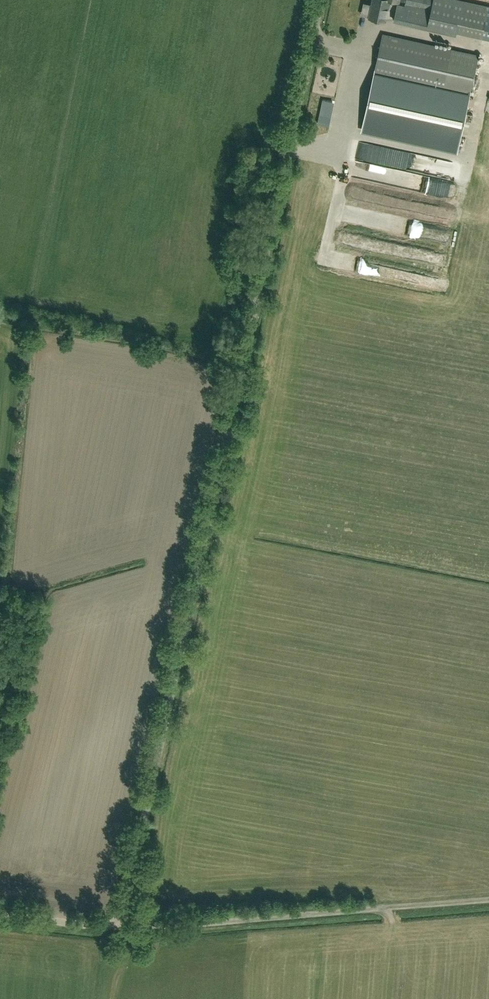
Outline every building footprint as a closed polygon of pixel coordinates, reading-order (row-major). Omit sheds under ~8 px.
[(369,17),(386,20),(390,0),(373,0),(369,17)] [(488,8),(456,0),(433,0),(432,0),(407,0),(405,7),(398,5),(394,21),(455,34),(456,31),(482,37),(488,8)] [(382,34),(362,128),(457,149),(478,55),(382,34)] [(332,80),(333,75),(338,75),(341,57),(332,55),(329,80),(332,80)] [(323,108),(330,109),(332,93),(325,92),(323,108)]
